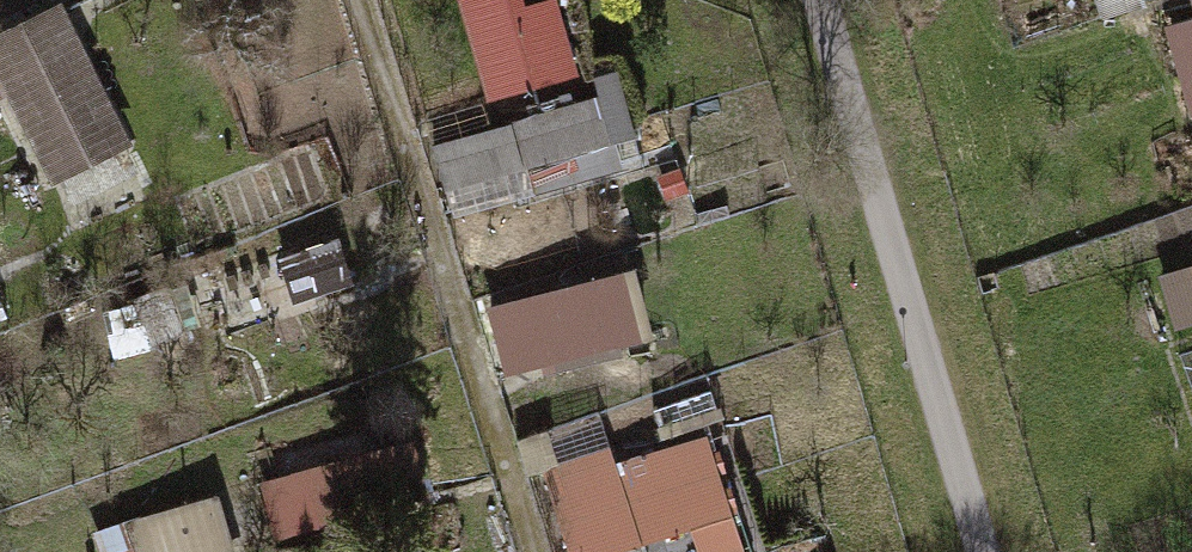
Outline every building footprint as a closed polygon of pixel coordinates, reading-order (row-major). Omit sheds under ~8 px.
[(486,103),(583,90),(571,3),(526,10),(524,0),(472,0),(486,103)] [(1110,22),(1151,7),(1149,0),(1102,0),(1110,22)] [(53,165),(118,130),(51,6),(0,33),(0,67),(53,165)] [(1163,29),(1189,115),(1191,114),(1191,20),(1163,29)] [(599,101),(430,153),(452,220),(643,167),(616,71),(592,78),(599,101)] [(1191,326),(1191,269),(1159,279),(1175,331),(1191,326)] [(558,274),(485,295),(510,379),(656,336),(637,272),(564,294),(558,274)] [(272,456),(278,480),(372,454),(365,430),(272,456)] [(616,467),(643,548),(690,532),(731,518),(703,437),(616,467)] [(260,485),(276,542),(430,499),(414,442),(372,454),(278,480),(260,485)] [(643,548),(616,467),(611,451),(541,475),(567,551),(630,551),(643,548)] [(216,491),(217,497),(231,540),(268,529),(253,480),(216,491)] [(125,523),(134,551),(234,551),(231,540),(217,497),(125,523)] [(731,518),(690,532),(697,551),(742,551),(731,518)] [(125,523),(92,533),(98,551),(134,551),(125,523)]
